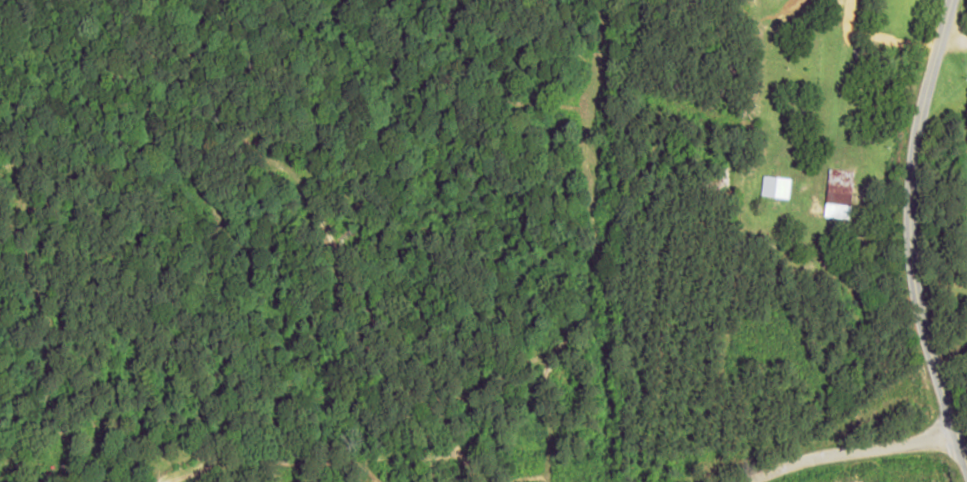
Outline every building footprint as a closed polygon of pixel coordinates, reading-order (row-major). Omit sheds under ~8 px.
[(849,218),(853,170),(828,168),(824,217),(849,218)] [(760,194),(788,199),(791,179),(763,174),(760,194)]
